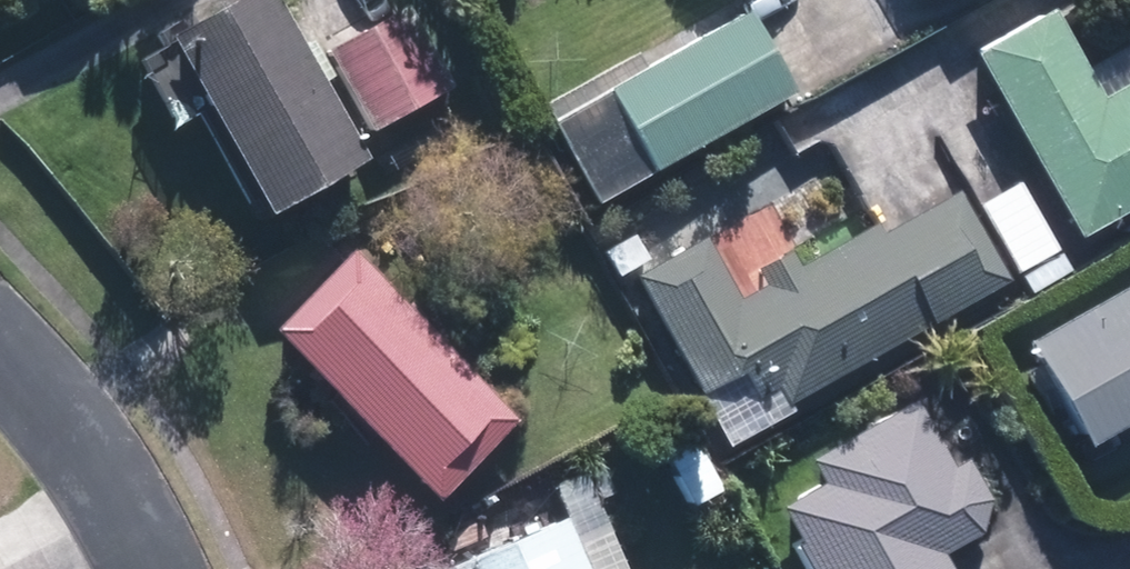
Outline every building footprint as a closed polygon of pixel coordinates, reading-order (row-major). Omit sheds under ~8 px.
[(157,41),(260,217),(365,156),(274,0),(227,0),(157,41)] [(406,12),(325,53),(367,136),(448,94),(406,12)] [(592,203),(787,99),(743,18),(548,121),(592,203)] [(970,62),(1063,236),(1129,201),(1129,46),(1082,72),(1053,18),(970,62)] [(778,413),(1004,287),(947,186),(804,266),(786,234),(728,266),(713,238),(628,285),(705,423),(765,389),(778,413)] [(350,252),(262,335),(426,509),(514,426),(350,252)] [(1074,450),(1129,418),(1129,281),(1015,345),(1074,450)] [(989,534),(982,522),(993,516),(965,466),(954,472),(913,399),(803,460),(817,486),(770,512),(802,568),(942,568),(938,562),(989,534)] [(606,529),(575,543),(563,515),(440,568),(624,568),(606,529)]
